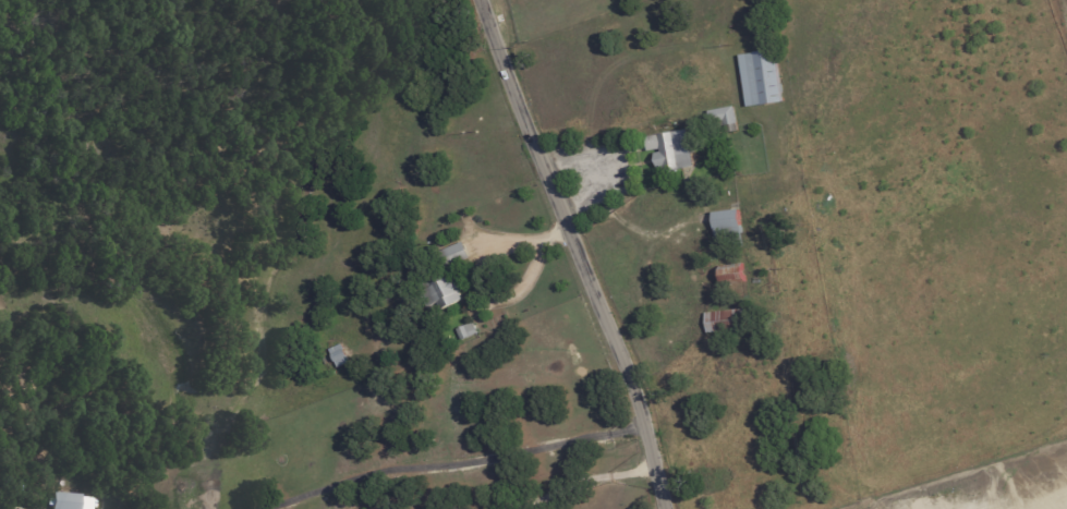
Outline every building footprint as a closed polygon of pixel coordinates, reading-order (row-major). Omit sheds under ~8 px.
[(740,54),(746,106),(782,102),(776,50),(740,54)] [(710,110),(715,135),(738,130),(733,106),(710,110)] [(647,152),(655,151),(657,167),(675,165),(675,169),(691,167),(687,130),(645,136),(647,152)] [(716,240),(744,235),(739,208),(711,213),(716,240)] [(722,286),(747,281),(743,262),(718,267),(722,286)] [(439,310),(463,298),(452,274),(427,285),(439,310)] [(706,332),(744,330),(743,309),(705,311),(706,332)] [(456,327),(459,339),(476,334),(473,323),(456,327)] [(349,363),(342,344),(330,348),(336,367),(349,363)] [(79,495),(52,492),(50,508),(78,508),(79,495)]
